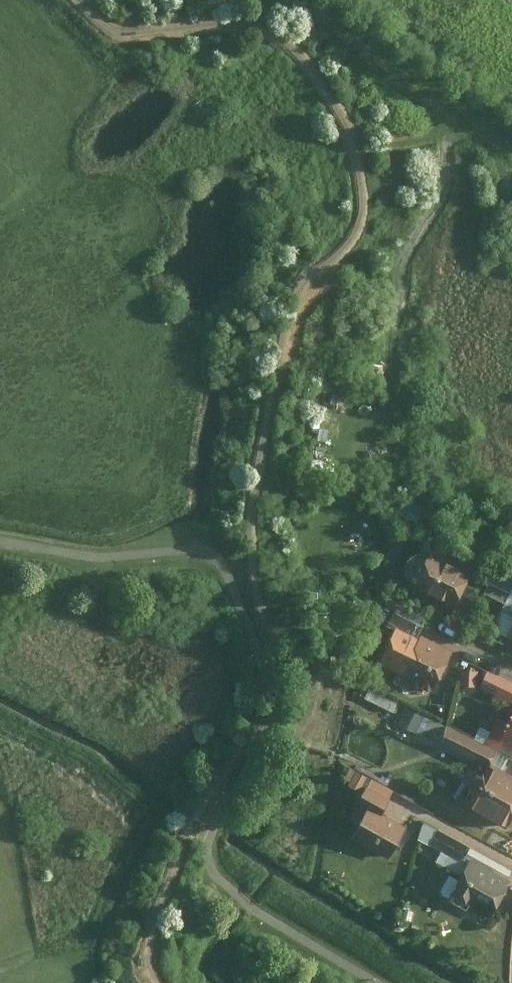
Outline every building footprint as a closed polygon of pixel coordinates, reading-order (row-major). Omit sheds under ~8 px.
[(319,408),(307,456),(329,462),(341,414),(319,408)] [(420,553),(406,587),(454,608),(464,585),(469,574),(420,553)] [(481,592),(464,585),(454,608),(471,616),(481,592)] [(503,642),(511,646),(511,623),(503,642)] [(382,648),(373,664),(406,680),(424,644),(392,627),(391,630),(389,633),(385,640),(382,648)] [(424,644),(406,680),(434,695),(454,655),(426,641),(424,644)] [(475,668),(457,668),(457,686),(475,686),(475,668)] [(483,670),(475,686),(509,701),(511,694),(511,683),(483,670)] [(374,687),(370,696),(397,709),(401,699),(374,687)] [(509,701),(497,728),(494,733),(498,735),(494,743),(496,744),(511,752),(511,694),(509,701)] [(405,709),(398,724),(413,732),(420,717),(405,709)] [(494,733),(497,728),(491,725),(482,745),(490,749),(493,750),(496,744),(494,743),(498,735),(494,733)] [(483,763),(490,749),(482,745),(443,726),(436,742),(482,765),(483,763)] [(483,763),(482,765),(460,802),(503,827),(511,812),(511,780),(483,763)] [(392,790),(350,765),(336,788),(368,806),(378,812),(392,790)] [(352,834),(391,856),(407,829),(378,812),(368,806),(352,834)] [(429,820),(423,836),(447,846),(442,858),(462,867),(473,838),(429,820)] [(465,861),(444,897),(489,923),(510,888),(465,861)]
